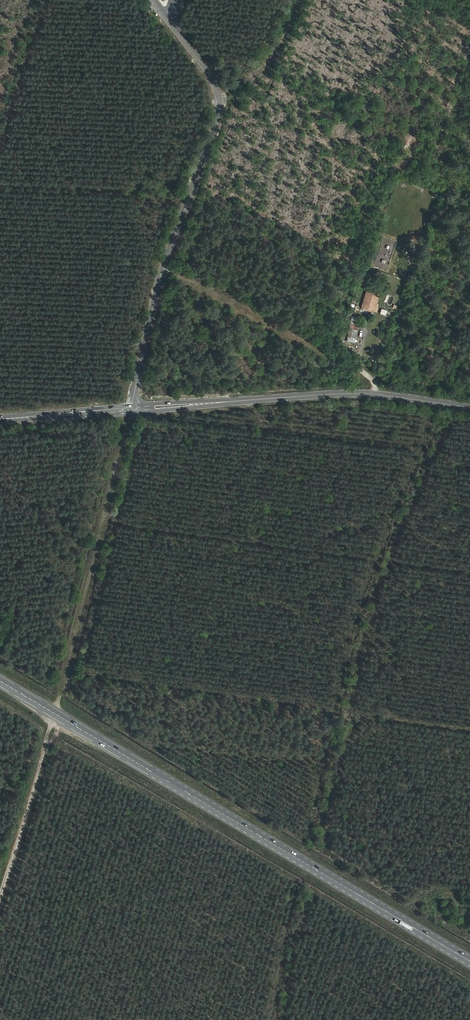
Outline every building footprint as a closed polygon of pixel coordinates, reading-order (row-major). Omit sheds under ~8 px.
[(379,294),(367,291),(363,308),(375,311),(379,294)] [(348,342),(357,343),(357,336),(356,336),(357,323),(350,322),(348,342)]
